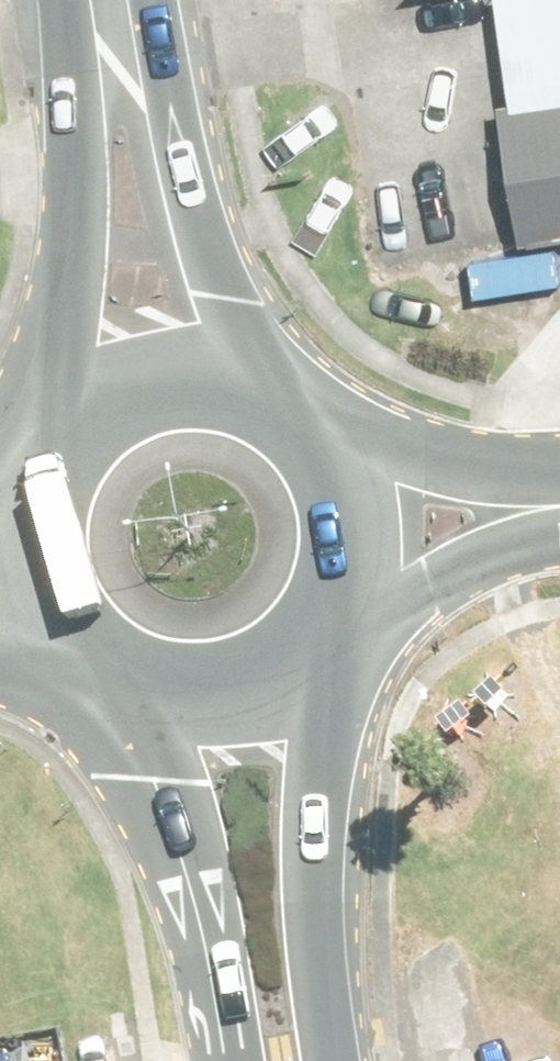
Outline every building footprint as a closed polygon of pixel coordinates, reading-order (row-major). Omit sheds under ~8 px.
[(460,98),(483,246),(559,234),(559,82),(460,98)]
